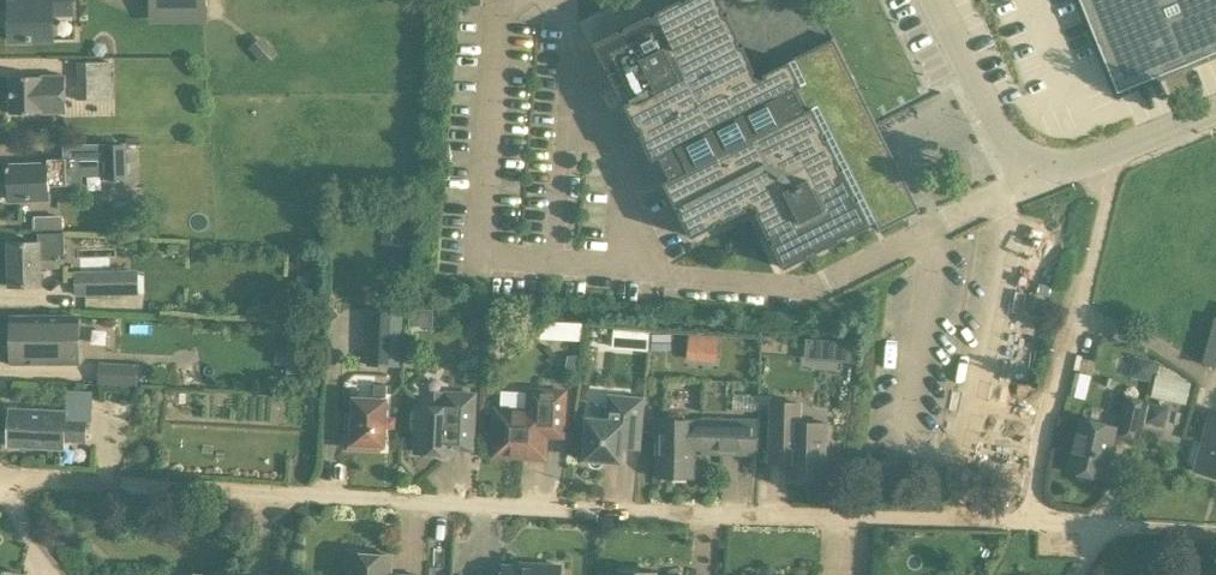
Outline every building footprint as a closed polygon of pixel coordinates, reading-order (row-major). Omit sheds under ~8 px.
[(37,0),(10,1),(11,41),(55,40),(54,12),(71,12),(71,0),(37,0)] [(650,14),(625,27),(626,30),(621,32),(619,30),(594,42),(607,68),(609,67),(612,72),(609,73),(622,99),(625,97),(627,103),(625,104),(638,130),(640,128),(643,134),(640,135),(653,161),(659,158),(670,179),(664,182),(676,207),(679,206),(681,211),(679,212),(692,238),(717,226),(716,223),(721,220),(723,223),(748,210),(747,207),(752,205),(754,207),(756,206),(759,211),(756,212),(769,238),(772,237),(774,242),(772,243),(784,269),(810,257),(808,254),(814,251),(815,254),(841,241),(839,239),(845,236),(846,238),(872,226),(871,225),(875,223),(879,231),(906,218),(860,124),(865,121),(872,118),(833,40),(795,58),(795,57),(793,58),(794,60),(790,62),(789,61),(764,74),(765,76),(760,79),(758,76),(756,77),(754,72),(756,71),(743,45),(741,46),(738,41),(741,40),(728,14),(725,15),(723,10),(725,9),(720,0),(686,0),(683,1),(682,0),(679,0),(655,12),(657,14),(652,17),(650,14)] [(1118,92),(1215,52),(1215,0),(1081,0),(1118,92)] [(77,99),(112,99),(111,61),(77,61),(77,99)] [(13,113),(44,113),(67,112),(66,76),(43,76),(12,76),(13,113)] [(46,157),(47,165),(8,167),(9,179),(5,183),(5,192),(9,196),(9,199),(52,198),(51,185),(82,184),(82,173),(108,172),(109,179),(126,179),(125,143),(67,144),(67,157),(46,157)] [(35,216),(35,231),(63,230),(63,215),(35,216)] [(395,215),(392,241),(411,244),(414,217),(395,215)] [(43,285),(43,269),(59,269),(59,254),(65,254),(64,233),(38,233),(38,242),(10,243),(11,286),(43,285)] [(75,275),(75,295),(130,295),(130,272),(112,272),(112,257),(79,257),(79,275),(75,275)] [(367,362),(404,363),(405,308),(368,307),(367,362)] [(13,363),(78,362),(78,317),(13,317),(13,363)] [(1215,317),(1201,364),(1215,369),(1215,317)] [(544,337),(583,337),(584,326),(545,326),(544,337)] [(615,329),(613,348),(636,350),(649,351),(651,332),(637,331),(615,329)] [(688,359),(720,359),(721,333),(689,333),(688,359)] [(853,362),(853,338),(806,337),(806,361),(853,362)] [(1163,437),(1181,441),(1197,373),(1135,359),(1131,374),(1156,380),(1152,394),(1172,399),(1163,437)] [(138,387),(139,365),(99,362),(97,385),(138,387)] [(349,415),(347,449),(380,450),(380,445),(385,446),(388,385),(375,385),(374,399),(354,398),(354,415),(349,415)] [(530,390),(529,411),(496,410),(495,430),(500,431),(499,451),(524,452),(523,457),(545,458),(547,426),(564,426),(566,392),(530,390)] [(65,448),(66,441),(86,442),(87,421),(91,421),(93,392),(66,391),(65,412),(12,409),(10,446),(65,448)] [(413,414),(412,428),(417,433),(416,452),(436,453),(439,459),(446,459),(449,454),(454,454),(455,449),(473,450),(474,431),(475,395),(447,394),(435,393),(434,407),(418,406),(418,409),(413,414)] [(588,418),(584,460),(589,460),(592,465),(596,467),(601,466),(604,461),(621,463),(624,436),(640,437),(644,399),(609,396),(607,420),(588,418)] [(1138,438),(1146,402),(1127,397),(1119,433),(1138,438)] [(770,462),(788,463),(787,478),(826,479),(827,424),(799,423),(800,404),(771,403),(770,462)] [(1149,405),(1145,423),(1164,428),(1169,407),(1149,403),(1149,405)] [(1203,441),(1215,444),(1215,412),(1212,411),(1203,441)] [(758,455),(759,420),(702,419),(701,453),(758,455)] [(1103,478),(1116,427),(1081,419),(1069,470),(1078,472),(1076,476),(1079,480),(1089,483),(1093,480),(1094,476),(1103,478)] [(692,478),(693,422),(656,422),(656,439),(659,439),(658,477),(692,478)] [(1203,441),(1195,471),(1215,477),(1215,444),(1203,441)] [(345,567),(348,570),(348,574),(383,574),(384,555),(366,554),(363,551),(353,550),(346,557),(345,567)] [(560,565),(530,563),(530,568),(504,566),(503,574),(560,574),(560,565)]
